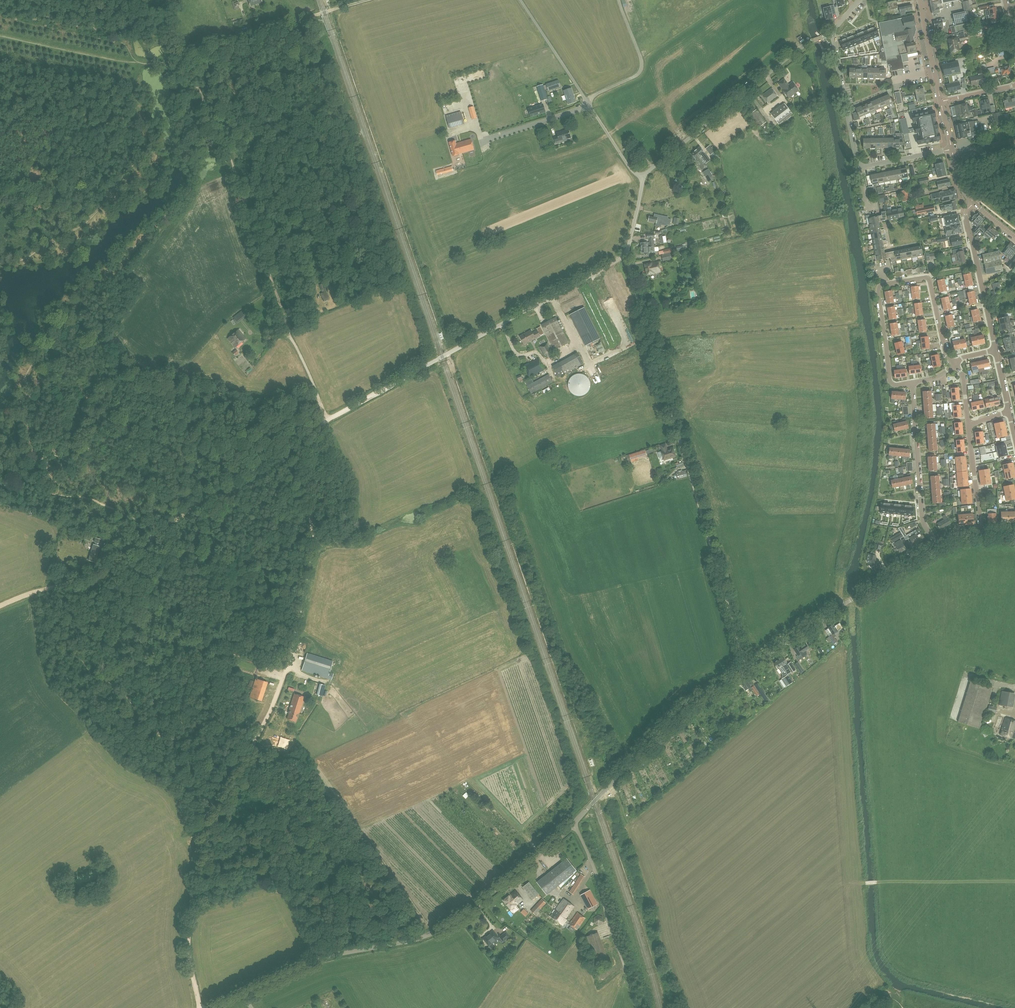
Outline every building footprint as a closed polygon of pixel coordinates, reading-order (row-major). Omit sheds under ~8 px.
[(933,14),(940,13),(940,10),(943,9),(942,6),(937,7),(937,5),(959,0),(930,0),(933,14)] [(968,0),(962,0),(964,11),(967,10),(970,9),(968,0)] [(970,9),(977,7),(977,4),(972,5),(972,1),(971,1),(971,0),(968,0),(970,9)] [(835,11),(834,5),(829,6),(830,7),(823,9),(824,10),(823,10),(824,14),(825,13),(826,19),(829,19),(833,18),(832,14),(832,12),(835,11)] [(911,5),(899,7),(901,16),(905,15),(905,12),(913,11),(911,5)] [(996,8),(984,10),(986,16),(997,14),(996,8)] [(970,20),(968,11),(967,10),(964,11),(964,12),(953,14),(956,26),(958,32),(971,29),(970,23),(969,20),(970,20)] [(999,19),(997,14),(986,16),(987,20),(981,22),(982,26),(992,24),(991,21),(999,19)] [(914,16),(879,23),(879,24),(884,49),(885,52),(886,61),(887,62),(887,65),(890,65),(891,71),(892,71),(904,69),(901,55),(897,56),(895,47),(914,42),(913,36),(915,30),(912,30),(911,27),(914,27),(915,26),(915,25),(914,16)] [(938,26),(939,29),(943,29),(943,25),(943,23),(946,22),(945,19),(942,19),(938,20),(938,21),(934,22),(935,27),(938,26)] [(875,27),(870,30),(874,38),(879,36),(875,27)] [(870,30),(865,32),(869,40),(874,38),(870,30)] [(947,41),(949,40),(949,41),(948,41),(949,43),(950,49),(950,51),(951,51),(951,52),(954,52),(954,53),(956,52),(956,51),(959,51),(958,47),(959,47),(958,42),(960,42),(960,41),(969,39),(968,35),(964,36),(964,31),(958,32),(959,33),(948,35),(944,36),(945,40),(946,39),(947,41)] [(865,32),(860,34),(864,42),(869,40),(865,32)] [(860,34),(855,36),(859,45),(864,42),(860,34)] [(855,36),(850,38),(854,47),(859,45),(855,36)] [(850,38),(845,40),(849,49),(854,47),(850,38)] [(845,40),(840,42),(844,51),(849,49),(845,40)] [(914,42),(895,47),(897,56),(901,55),(916,52),(914,42)] [(877,59),(877,62),(882,62),(882,61),(886,61),(885,52),(883,52),(882,52),(880,53),(880,54),(879,54),(879,56),(879,59),(877,59)] [(943,69),(944,69),(945,71),(944,72),(945,77),(948,77),(950,84),(947,85),(948,92),(958,90),(957,88),(960,88),(958,81),(953,82),(952,76),(960,74),(958,69),(960,69),(959,62),(942,65),(943,69)] [(1003,76),(1007,75),(1007,74),(1010,74),(1009,67),(1000,68),(1001,72),(1002,72),(1003,76)] [(979,74),(979,76),(971,78),(973,85),(984,83),(983,81),(987,80),(985,73),(979,74)] [(784,79),(783,80),(779,83),(783,90),(789,98),(799,90),(797,88),(797,87),(796,85),(795,85),(793,82),(790,84),(788,84),(784,79)] [(546,84),(548,91),(561,87),(560,86),(556,81),(546,84)] [(547,97),(543,85),(537,87),(540,99),(547,97)] [(915,89),(916,95),(924,94),(923,87),(915,89)] [(576,102),(571,88),(563,91),(565,95),(566,95),(567,99),(566,99),(568,104),(576,102)] [(763,95),(769,103),(779,96),(772,88),(763,95)] [(465,95),(467,102),(482,99),(481,92),(465,95)] [(889,94),(883,97),(887,106),(893,103),(889,94)] [(924,94),(916,95),(917,101),(917,102),(925,100),(924,94)] [(883,97),(878,99),(881,108),(887,106),(883,97)] [(1005,108),(1014,106),(1014,97),(1003,100),(1005,108)] [(878,99),(872,102),(876,110),(881,108),(878,99)] [(980,101),(983,113),(991,111),(991,113),(995,112),(994,105),(990,106),(988,100),(980,101)] [(517,113),(517,102),(504,101),(503,107),(502,107),(502,112),(517,113)] [(872,102),(867,104),(870,113),(876,110),(872,102)] [(792,114),(784,103),(771,113),(779,124),(792,114)] [(545,112),(543,104),(528,109),(531,117),(545,112)] [(867,104),(861,106),(865,115),(870,113),(867,104)] [(953,112),(952,113),(953,116),(953,117),(960,115),(961,118),(971,116),(970,111),(968,111),(966,104),(954,106),(954,107),(956,112),(953,112)] [(856,109),(859,117),(865,115),(861,106),(856,109)] [(484,119),(488,134),(500,132),(495,110),(490,112),(491,117),(484,119)] [(917,115),(912,116),(913,122),(916,121),(917,127),(915,127),(916,133),(918,133),(919,138),(917,139),(918,144),(924,143),(930,142),(936,141),(940,140),(940,139),(941,139),(939,134),(939,133),(938,134),(937,128),(938,128),(937,123),(936,123),(935,118),(936,117),(935,117),(936,117),(935,112),(934,112),(934,111),(917,115)] [(462,119),(464,124),(461,113),(446,117),(448,123),(449,128),(454,127),(453,121),(462,119)] [(1002,123),(1005,122),(1003,115),(1000,115),(999,113),(993,114),(995,124),(1002,123)] [(762,116),(756,121),(760,127),(766,122),(762,116)] [(965,137),(969,136),(981,134),(978,120),(962,124),(955,125),(959,139),(965,138),(965,137)] [(564,141),(563,140),(571,138),(568,129),(557,133),(558,136),(554,137),(556,144),(564,141)] [(896,136),(895,134),(893,135),(893,138),(894,148),(900,148),(900,147),(902,147),(902,141),(901,141),(901,138),(897,138),(897,136),(896,136)] [(474,150),(471,139),(456,144),(455,141),(449,142),(453,156),(459,155),(459,154),(474,150)] [(715,152),(710,146),(710,145),(709,146),(705,149),(711,155),(712,154),(715,152)] [(705,153),(700,147),(696,150),(707,166),(708,165),(706,163),(711,160),(705,153)] [(707,166),(696,150),(691,154),(696,159),(694,161),(697,164),(697,163),(699,167),(702,170),(705,168),(707,166)] [(975,160),(973,152),(961,155),(963,163),(975,160)] [(935,167),(935,168),(932,169),(933,172),(945,169),(943,163),(935,165),(936,167),(935,167)] [(436,171),(437,175),(454,171),(452,166),(436,171)] [(902,179),(908,178),(909,181),(911,180),(910,176),(908,176),(906,168),(900,169),(902,179)] [(708,182),(714,179),(708,169),(703,172),(708,182)] [(937,175),(938,177),(946,176),(945,169),(933,172),(933,175),(936,175),(937,175)] [(873,186),(873,185),(879,183),(877,174),(870,175),(871,176),(867,176),(869,187),(873,186)] [(937,182),(938,188),(950,185),(949,180),(937,182)] [(957,200),(956,193),(955,189),(949,190),(950,191),(931,195),(932,200),(942,198),(943,202),(952,200),(953,201),(957,200)] [(948,210),(948,211),(958,209),(956,201),(952,202),(952,203),(941,206),(942,211),(948,210)] [(915,205),(917,215),(935,211),(934,206),(920,209),(919,204),(915,205)] [(970,222),(977,227),(980,225),(985,218),(979,212),(976,215),(975,215),(972,218),(973,218),(970,222)] [(944,217),(946,226),(959,224),(959,223),(960,223),(958,214),(953,215),(950,215),(950,216),(944,217)] [(656,223),(656,224),(660,225),(661,219),(650,216),(649,221),(656,223)] [(673,217),(667,216),(666,222),(672,223),(673,223),(673,224),(678,225),(680,219),(674,217),(674,218),(673,217)] [(959,224),(946,226),(945,227),(946,236),(962,233),(960,224),(959,224)] [(976,234),(979,231),(982,234),(986,230),(980,225),(977,227),(976,227),(972,231),(976,234)] [(991,237),(994,239),(999,233),(990,226),(984,235),(989,239),(991,237)] [(667,229),(661,230),(661,231),(660,231),(656,231),(656,235),(660,234),(662,234),(662,237),(665,237),(664,232),(667,231),(667,229)] [(871,234),(872,240),(882,238),(881,235),(885,234),(885,232),(871,234)] [(641,243),(642,248),(654,247),(654,242),(654,238),(655,238),(655,234),(647,234),(647,239),(649,238),(650,242),(641,243)] [(951,239),(948,240),(949,247),(952,246),(962,244),(963,243),(963,241),(962,240),(961,238),(951,239)] [(873,245),(875,250),(884,248),(883,245),(887,245),(887,242),(873,245)] [(1011,242),(1002,253),(1011,259),(1006,265),(1011,268),(1014,263),(1014,246),(1011,242)] [(953,254),(951,255),(953,264),(959,263),(965,262),(963,251),(963,248),(952,250),(953,254)] [(1003,271),(1000,259),(999,251),(983,255),(987,274),(1003,271)] [(671,253),(662,255),(663,261),(672,259),(671,253)] [(647,275),(654,274),(654,273),(661,272),(658,262),(652,263),(645,264),(647,275)] [(324,301),(330,299),(325,288),(324,286),(320,287),(321,290),(322,293),(320,294),(324,301)] [(892,297),(886,298),(887,304),(893,303),(893,299),(900,299),(903,298),(902,295),(899,296),(896,296),(896,297),(892,297)] [(584,307),(570,315),(581,337),(585,346),(600,338),(596,330),(584,307)] [(241,311),(234,317),(233,317),(234,319),(231,321),(234,325),(237,322),(238,323),(245,317),(241,311)] [(1006,317),(999,318),(1000,325),(1009,323),(1014,322),(1013,320),(1010,321),(1008,316),(1006,317)] [(556,317),(541,324),(554,350),(569,343),(556,317)] [(1001,328),(999,328),(1000,331),(1002,331),(1013,329),(1012,325),(1014,325),(1014,322),(1009,323),(1000,325),(1001,328)] [(235,347),(246,338),(239,330),(228,339),(235,347)] [(540,336),(537,331),(533,333),(531,330),(520,336),(524,344),(531,340),(540,336)] [(1005,345),(1014,343),(1014,336),(1003,339),(1005,345)] [(539,347),(544,356),(551,352),(547,343),(539,347)] [(1005,345),(1006,351),(1014,349),(1014,343),(1005,345)] [(575,354),(559,363),(558,361),(548,366),(555,378),(564,373),(565,374),(581,365),(575,354)] [(530,378),(545,370),(539,358),(529,363),(524,365),(530,378)] [(531,393),(553,382),(549,374),(538,380),(536,375),(525,381),(531,393)] [(998,397),(993,398),(992,395),(991,395),(991,398),(993,406),(1000,404),(998,397)] [(985,400),(986,407),(993,406),(991,398),(985,400)] [(903,422),(900,423),(901,430),(908,428),(906,421),(906,422),(906,418),(903,419),(903,422)] [(895,421),(893,421),(893,425),(895,431),(901,430),(900,423),(896,424),(895,421)] [(933,424),(927,424),(927,431),(935,430),(935,427),(935,424),(936,424),(936,421),(933,421),(933,424)] [(994,424),(995,431),(1005,429),(1004,422),(994,424)] [(975,432),(976,438),(983,437),(983,431),(984,431),(984,426),(977,427),(977,432),(975,432)] [(1005,429),(995,431),(997,438),(1007,436),(1005,429)] [(663,451),(658,452),(660,459),(663,457),(664,460),(676,456),(673,448),(668,449),(666,444),(661,445),(663,451)] [(647,455),(646,455),(646,454),(649,453),(647,449),(645,450),(629,455),(629,454),(631,460),(632,463),(639,460),(638,458),(647,455)] [(1003,465),(1004,472),(1014,470),(1013,463),(1003,465)] [(979,471),(980,478),(990,476),(989,469),(979,471)] [(1004,472),(1006,479),(1014,477),(1014,474),(1014,470),(1004,472)] [(908,477),(904,478),(905,485),(912,483),(911,477),(910,474),(907,474),(908,477)] [(990,476),(980,478),(981,484),(991,483),(990,476)] [(893,477),(890,478),(891,481),(892,487),(899,486),(897,479),(894,480),(893,477)] [(1004,487),(1005,494),(1014,492),(1013,485),(1004,487)] [(1006,500),(1014,499),(1014,493),(1014,492),(1005,494),(1006,500)] [(940,496),(932,496),(933,503),(939,503),(939,507),(945,506),(945,502),(941,502),(940,496)] [(997,513),(996,509),(988,509),(988,513),(988,522),(997,522),(997,513)] [(937,524),(941,530),(944,528),(944,527),(951,523),(948,518),(947,518),(945,515),(942,516),(944,520),(937,524)] [(900,527),(898,528),(901,532),(902,535),(904,537),(903,537),(905,539),(907,537),(905,533),(903,531),(903,530),(902,528),(901,529),(900,527)] [(916,530),(913,531),(913,532),(914,532),(915,534),(915,535),(917,539),(919,542),(920,541),(922,540),(924,539),(919,529),(916,530)] [(892,543),(894,547),(893,548),(895,551),(897,550),(898,553),(899,552),(899,553),(906,549),(902,542),(900,539),(903,537),(904,537),(902,535),(901,532),(894,536),(897,540),(892,543)] [(915,534),(908,538),(908,539),(909,541),(911,541),(913,545),(919,542),(917,539),(915,535),(915,534)] [(879,541),(878,543),(878,542),(875,550),(881,552),(884,544),(884,542),(883,541),(882,543),(881,543),(882,541),(879,541)] [(95,562),(100,546),(94,544),(89,560),(95,562)] [(868,554),(866,561),(869,564),(872,570),(880,565),(876,560),(875,560),(875,559),(876,555),(870,554),(868,554)] [(831,626),(828,628),(829,628),(833,634),(829,636),(829,637),(833,642),(836,639),(835,637),(837,636),(835,633),(838,631),(843,628),(840,623),(835,626),(834,624),(833,625),(832,625),(831,625),(831,626)] [(308,654),(309,644),(300,643),(299,652),(308,654)] [(800,646),(794,649),(798,655),(797,656),(800,660),(803,658),(808,655),(807,650),(809,649),(806,644),(801,648),(800,646)] [(328,678),(333,662),(307,654),(302,670),(328,678)] [(783,657),(778,660),(785,671),(790,668),(783,657)] [(777,669),(778,669),(779,669),(781,672),(781,671),(785,677),(782,679),(784,682),(787,680),(790,684),(792,682),(790,678),(788,675),(787,673),(785,671),(778,660),(774,662),(776,666),(776,667),(776,668),(777,669)] [(804,670),(798,662),(795,664),(801,673),(804,670)] [(256,678),(249,697),(262,701),(268,682),(256,678)] [(748,688),(751,692),(753,690),(757,696),(759,694),(753,685),(751,686),(747,680),(742,683),(746,690),(748,688)] [(993,688),(970,681),(958,722),(980,729),(993,688)] [(757,689),(766,704),(770,702),(769,700),(768,700),(760,687),(757,689)] [(1005,706),(1004,708),(1007,709),(1008,706),(1013,708),(1014,698),(1014,693),(1002,691),(999,705),(1005,706)] [(305,697),(294,694),(289,710),(290,711),(287,719),(296,722),(298,713),(299,713),(305,697)] [(989,705),(988,712),(996,713),(997,707),(989,705)] [(1014,732),(1014,729),(1014,721),(1005,718),(1000,735),(1012,738),(1014,732)] [(549,873),(537,882),(542,888),(544,891),(546,894),(547,894),(558,885),(570,876),(574,873),(573,872),(576,870),(567,858),(560,863),(549,873)] [(581,874),(569,891),(574,895),(586,877),(581,874)] [(529,882),(523,887),(533,900),(539,895),(529,882)] [(516,890),(510,896),(509,895),(504,900),(511,909),(517,905),(517,904),(523,899),(516,890)] [(589,909),(598,904),(590,890),(581,895),(589,909)] [(532,911),(537,915),(546,903),(542,899),(532,911)] [(551,916),(563,924),(567,919),(566,918),(574,907),(564,899),(556,911),(555,910),(551,916)] [(578,912),(569,923),(578,930),(586,918),(578,912)] [(590,924),(586,930),(590,933),(594,927),(590,924)] [(500,937),(494,930),(484,938),(489,946),(500,937)] [(507,932),(500,937),(504,942),(511,936),(507,932)] [(608,958),(598,932),(586,936),(595,963),(608,958)] [(622,961),(619,955),(614,958),(617,964),(622,961)]
